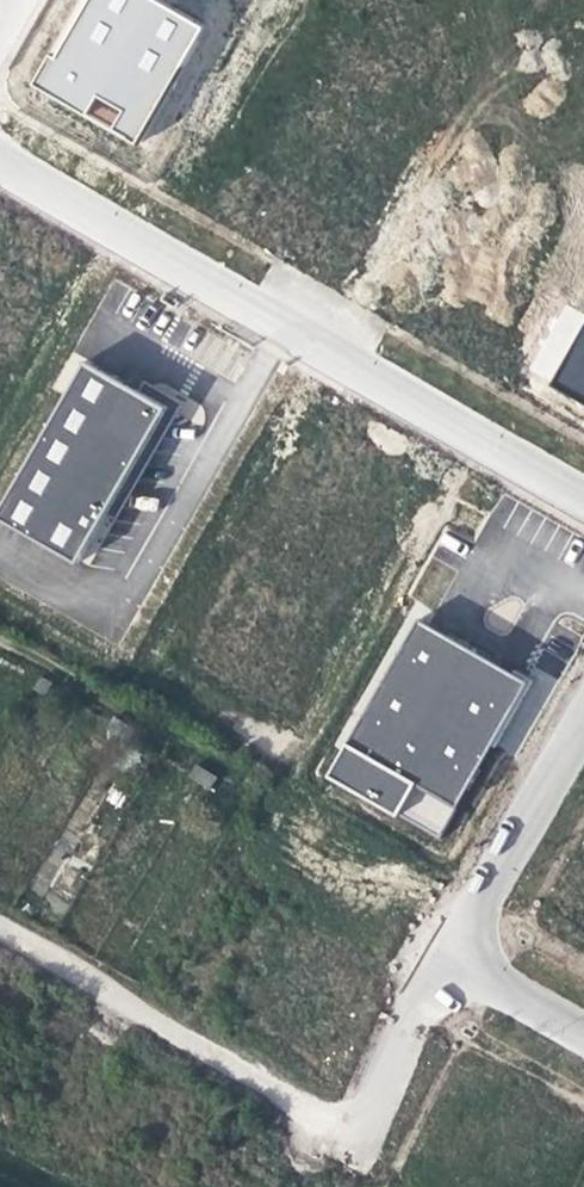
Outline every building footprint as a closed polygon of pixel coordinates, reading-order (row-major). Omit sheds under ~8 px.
[(143,0),(90,0),(56,61),(45,55),(29,83),(133,143),(197,31),(143,0)] [(550,385),(583,404),(583,325),(550,385)] [(82,368),(0,508),(0,521),(73,563),(160,413),(82,368)] [(526,681),(417,620),(332,773),(440,833),(526,681)] [(49,702),(56,691),(43,684),(37,695),(49,702)] [(131,746),(138,735),(117,724),(111,735),(131,746)] [(213,791),(219,780),(198,769),(193,779),(213,791)]
